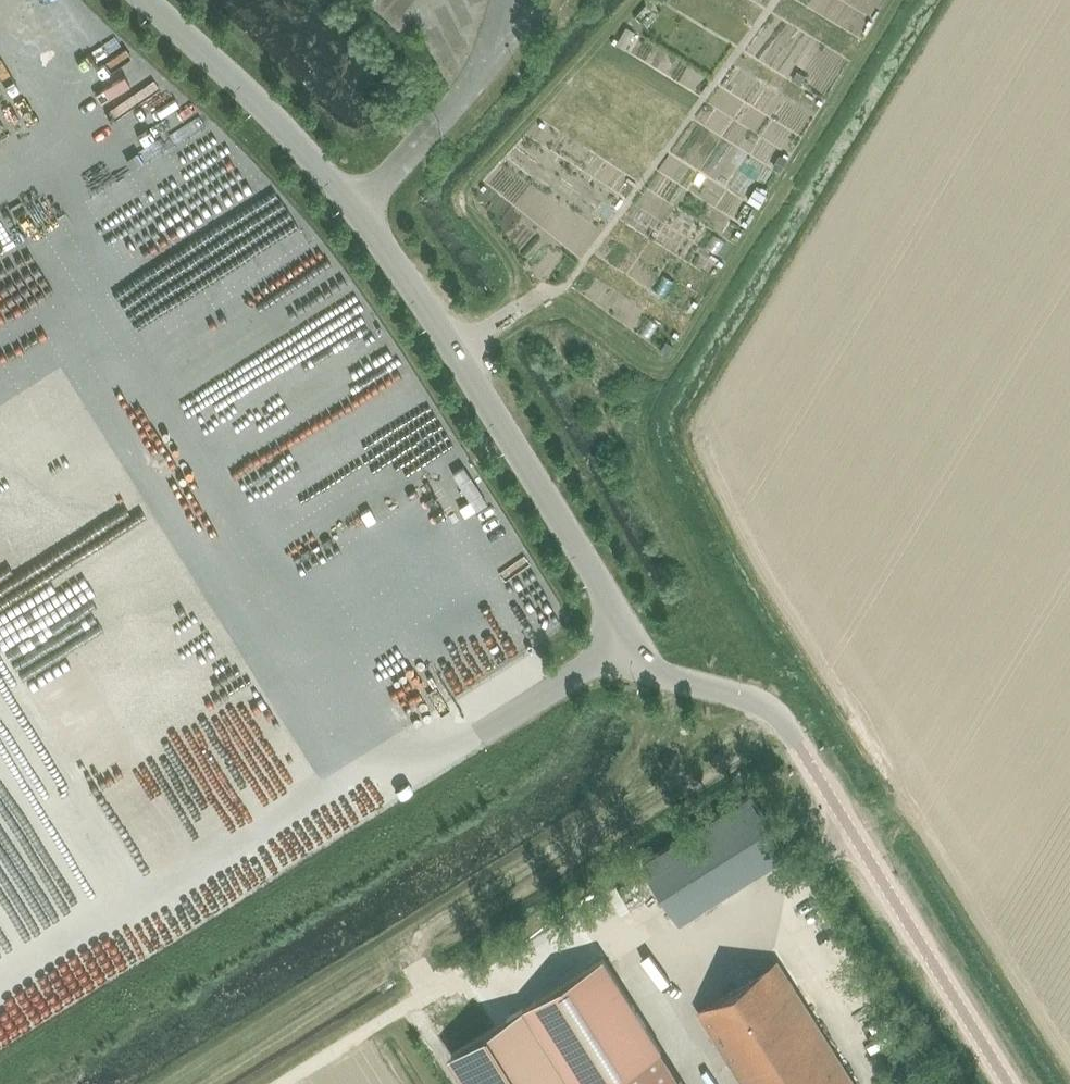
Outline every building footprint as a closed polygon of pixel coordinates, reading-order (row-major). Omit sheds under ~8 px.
[(664,273),(653,289),(667,298),(677,282),(664,273)] [(96,422),(81,431),(85,438),(78,442),(86,457),(109,444),(96,422)] [(86,462),(97,482),(121,469),(110,449),(86,462)] [(106,528),(107,510),(46,509),(45,527),(106,528)] [(131,692),(161,690),(159,671),(130,672),(131,692)] [(642,861),(680,921),(791,852),(753,792),(642,861)] [(660,1050),(601,958),(524,1007),(574,1083),(682,1083),(660,1050)] [(698,1012),(743,1083),(854,1083),(777,962),(698,1012)] [(451,1054),(470,1083),(573,1083),(524,1007),(451,1054)] [(914,1071),(920,1067),(917,1062),(911,1067),(914,1071)]
